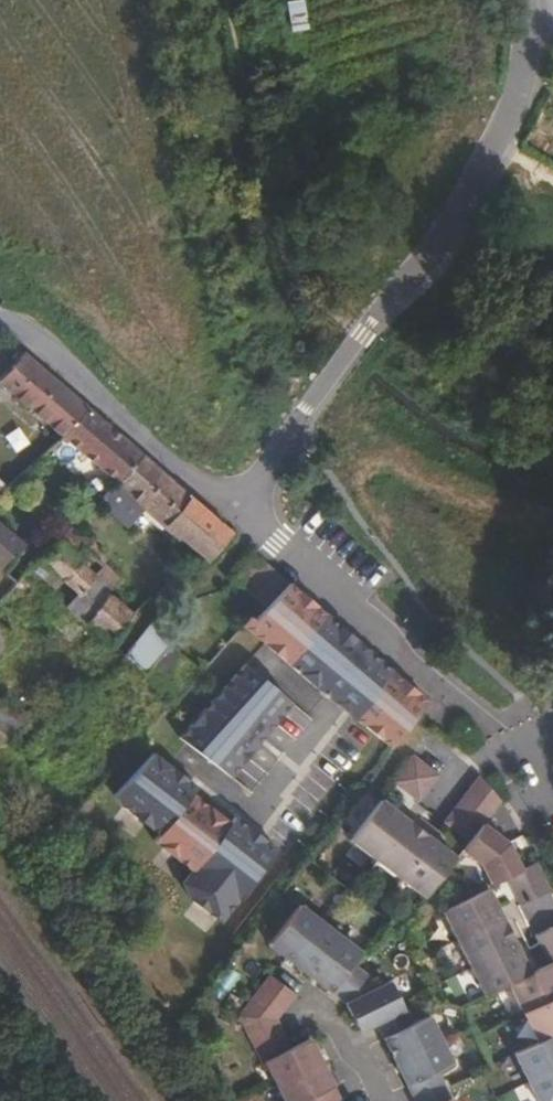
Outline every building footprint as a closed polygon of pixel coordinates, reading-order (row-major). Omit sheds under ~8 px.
[(23,352),(0,379),(0,384),(63,437),(88,408),(23,352)] [(88,408),(63,437),(117,483),(142,455),(88,408)] [(142,455),(117,483),(116,485),(100,502),(128,527),(145,509),(164,527),(165,526),(207,561),(209,560),(232,533),(142,455)] [(0,572),(2,573),(3,572),(3,573),(25,546),(0,525),(0,572)] [(97,576),(113,590),(122,580),(105,562),(108,559),(73,526),(66,532),(105,567),(97,576)] [(96,575),(97,576),(105,567),(66,532),(58,540),(80,561),(96,575)] [(89,623),(112,643),(133,614),(109,594),(113,590),(97,576),(96,575),(80,561),(58,540),(39,559),(60,578),(61,579),(62,578),(78,593),(66,606),(88,625),(89,623)] [(266,608),(280,593),(289,583),(253,552),(231,579),(266,608)] [(51,588),(60,578),(39,559),(30,568),(51,588)] [(298,608),(307,598),(289,583),(280,593),(298,608)] [(125,655),(144,673),(170,644),(176,637),(155,618),(125,655)] [(339,626),(302,671),(327,692),(364,647),(339,626)] [(16,641),(0,628),(0,656),(16,641)] [(192,682),(201,671),(170,644),(144,673),(174,702),(192,682)] [(62,682),(38,698),(47,711),(71,694),(62,682)] [(249,693),(221,724),(270,769),(298,738),(249,693)] [(28,723),(0,700),(0,745),(28,723)] [(177,892),(223,925),(282,844),(223,801),(233,786),(199,761),(187,777),(150,750),(111,803),(157,836),(150,845),(190,874),(177,892)] [(413,756),(393,782),(418,801),(437,775),(413,756)] [(481,778),(479,776),(445,822),(469,841),(470,841),(482,824),(483,824),(501,800),(481,778)] [(351,839),(426,897),(454,858),(380,801),(351,839)] [(470,841),(469,841),(463,850),(482,865),(492,885),(507,878),(521,871),(507,843),(482,824),(470,841)] [(521,871),(507,878),(520,906),(550,891),(535,863),(521,871)] [(443,912),(485,995),(510,983),(530,973),(487,889),(443,912)] [(331,992),(342,978),(351,966),(360,955),(297,907),(268,945),(331,992)] [(552,961),(552,927),(535,936),(550,964),(552,962),(552,961)] [(524,1012),(552,997),(552,964),(552,962),(550,964),(530,973),(510,983),(524,1012)] [(356,997),(370,990),(363,976),(351,966),(342,978),(350,985),(356,997)] [(263,1062),(264,1060),(290,1048),(276,1019),(295,995),(271,976),(240,1016),(263,1062)] [(376,1022),(401,1010),(387,981),(370,990),(356,997),(343,1004),(357,1032),(376,1022)] [(524,1012),(538,1040),(552,1032),(552,997),(524,1012)] [(383,1037),(410,1023),(403,1009),(401,1010),(376,1022),(383,1037)] [(407,1084),(435,1070),(450,1062),(426,1015),(410,1023),(383,1037),(407,1084)] [(538,1040),(514,1052),(539,1100),(552,1100),(552,1032),(538,1040)] [(333,1085),(309,1038),(290,1048),(264,1060),(285,1100),(300,1100),(333,1085)] [(449,1098),(435,1070),(407,1084),(416,1100),(443,1100),(449,1098)] [(300,1100),(341,1100),(333,1085),(300,1100)]
